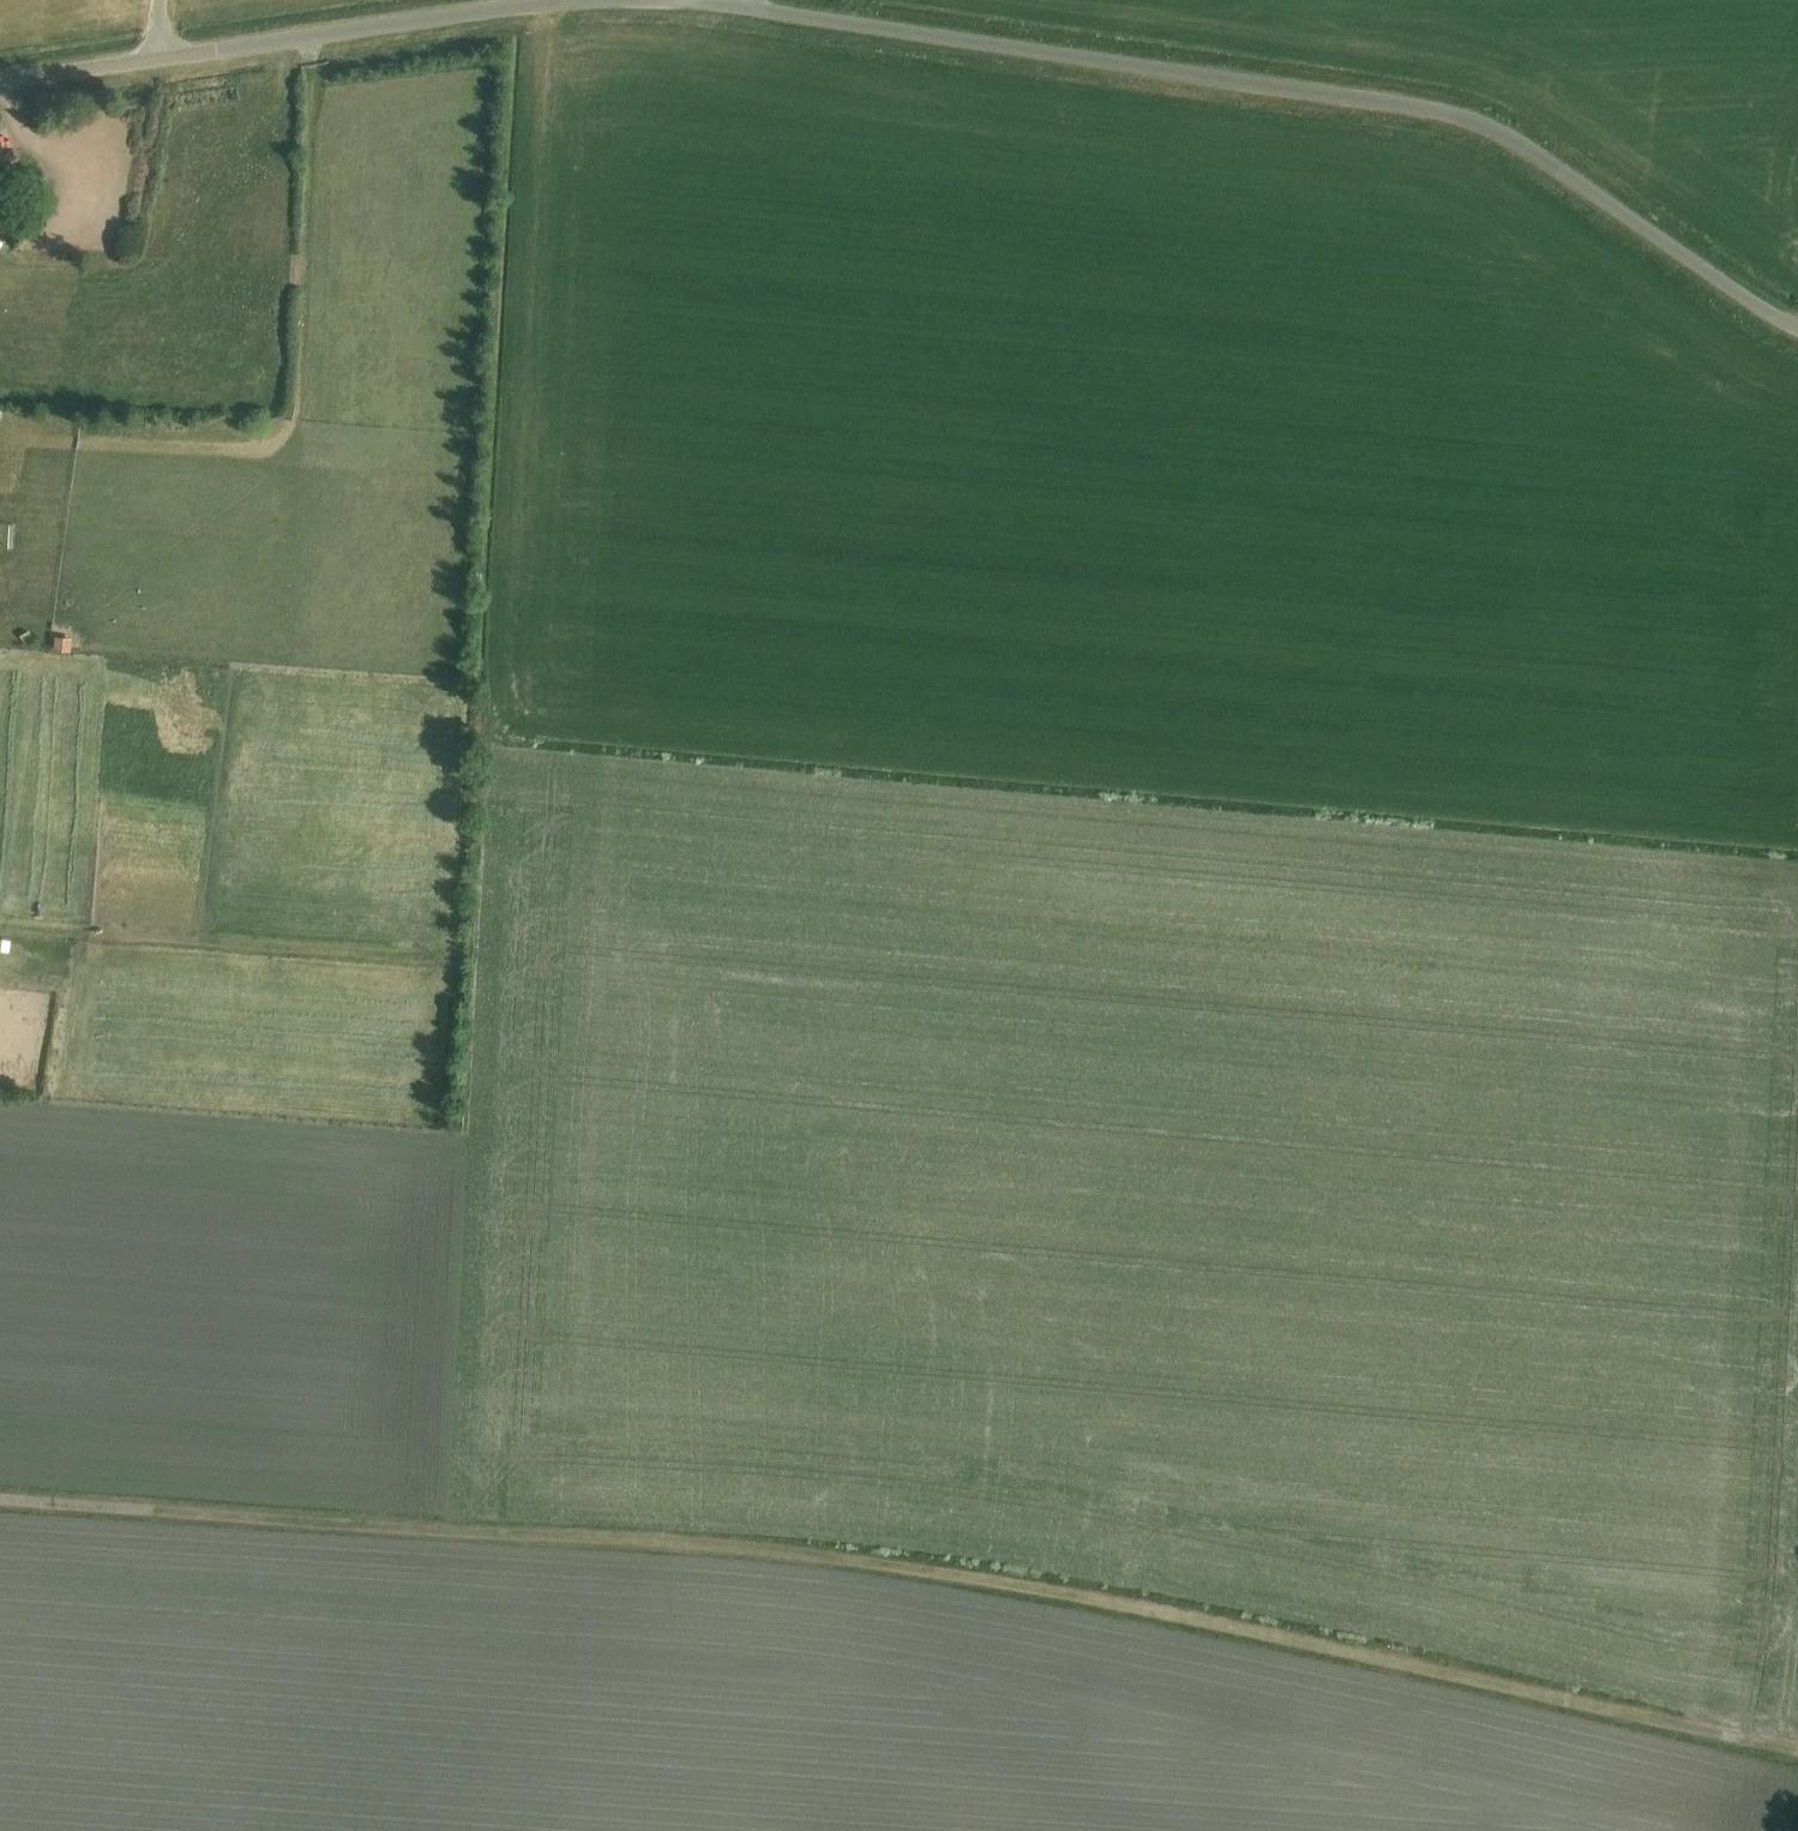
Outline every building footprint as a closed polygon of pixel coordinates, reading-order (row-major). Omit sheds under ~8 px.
[(16,465),(25,450),(9,441),(1,456),(16,465)]
